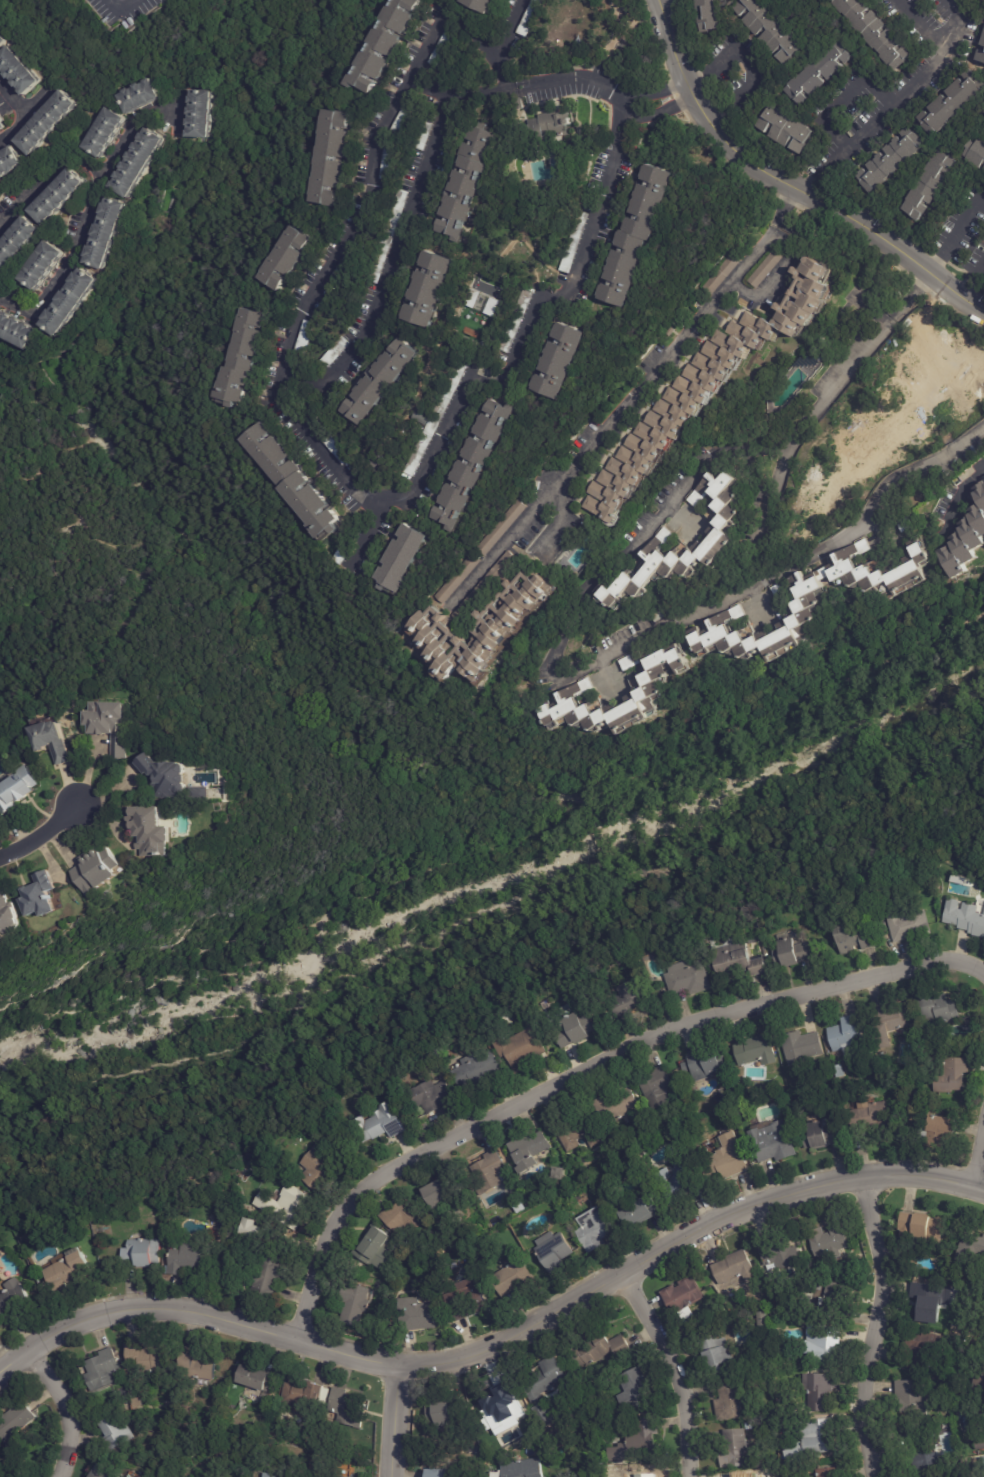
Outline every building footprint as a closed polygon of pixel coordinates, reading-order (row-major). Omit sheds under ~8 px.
[(398,5),(400,0),(425,0),(419,11),(414,8),(413,12),(418,15),(408,34),(404,32),(402,35),(405,37),(395,56),(390,54),(388,57),(393,60),(383,79),(380,78),(379,80),(382,82),(375,94),(364,88),(362,91),(350,84),(356,72),(360,74),(364,67),(360,65),(368,48),(372,50),(376,44),(372,42),(381,25),(385,27),(388,21),(385,19),(393,3),(398,5)] [(464,3),(465,0),(495,0),(499,2),(492,16),(464,3)] [(520,33),(535,0),(548,0),(530,38),(520,33)] [(705,33),(701,0),(727,0),(730,30),(705,33)] [(729,8),(738,0),(767,0),(805,46),(779,68),(770,58),(780,50),(778,47),(768,55),(755,40),(763,33),(760,29),(752,36),(739,21),(746,16),(742,12),(736,17),(729,8)] [(851,29),(828,0),(862,0),(869,8),(860,15),(862,17),(870,11),(875,16),(873,17),(877,22),(879,20),(884,26),(878,31),(880,35),(889,28),(901,43),(894,49),(896,52),(903,47),(911,58),(891,74),(878,57),(879,56),(873,49),(871,50),(853,27),(851,29)] [(980,31),(983,18),(983,65),(971,61),(975,49),(980,51),(981,47),(976,45),(979,37),(980,38),(982,32),(980,31)] [(11,41),(0,51),(0,28),(4,33),(3,34),(6,38),(7,36),(11,41)] [(453,45),(440,68),(430,62),(449,30),(458,36),(453,45)] [(847,63),(845,65),(840,60),(838,62),(843,68),(828,81),(825,78),(822,80),(825,84),(810,97),(807,93),(804,96),(808,100),(796,110),(779,90),(797,73),(799,76),(804,72),(802,70),(837,39),(853,58),(847,63)] [(5,70),(0,65),(1,65),(0,64),(0,57),(12,46),(44,81),(28,96),(23,91),(24,91),(16,82),(17,81),(14,78),(13,79),(8,74),(9,73),(5,69),(5,70)] [(969,68),(983,84),(983,90),(970,104),(968,101),(945,123),(947,124),(932,138),(914,120),(969,68)] [(129,115),(119,96),(125,92),(124,91),(130,88),(131,90),(136,87),(135,85),(141,82),(142,83),(145,81),(144,80),(150,76),(161,97),(129,115)] [(17,142),(65,90),(72,96),(76,99),(76,100),(80,104),(76,109),(77,110),(73,115),(72,114),(69,117),(70,119),(65,124),(64,123),(61,126),(63,127),(58,132),(56,130),(52,135),(54,136),(50,140),(48,139),(45,143),(46,144),(42,149),(41,148),(37,152),(38,153),(34,157),(17,142)] [(211,139),(187,138),(187,131),(189,131),(189,126),(187,126),(188,119),(189,120),(189,115),(188,115),(188,108),(189,108),(189,104),(188,104),(188,97),(190,97),(190,90),(212,91),(211,139)] [(410,103),(417,107),(400,140),(390,135),(408,102),(410,103)] [(776,107),(809,129),(808,131),(812,133),(804,145),(805,147),(798,158),(787,150),(793,143),(790,141),(785,150),(767,138),(772,131),(768,128),(763,135),(754,128),(770,105),(775,108),(776,107)] [(83,149),(108,107),(127,119),(123,125),(122,124),(120,128),(121,129),(117,135),(116,134),(114,138),(115,139),(112,144),(110,143),(108,147),(109,148),(106,154),(105,153),(101,159),(83,149)] [(347,159),(337,157),(336,162),(346,163),(344,176),(346,177),(345,184),(343,183),(342,190),(332,188),(332,191),(341,193),(339,208),(326,206),(326,205),(313,203),(314,196),(313,196),(316,179),(317,179),(319,166),(318,166),(321,147),(322,148),(324,135),(323,135),(326,117),(327,117),(327,111),(341,113),(341,111),(354,113),(352,129),(342,128),(341,131),(351,133),(350,138),(351,139),(348,153),(347,159)] [(568,115),(572,134),(570,134),(570,136),(565,137),(565,136),(532,142),(528,122),(542,119),(542,116),(558,112),(559,117),(568,115)] [(465,243),(454,239),(455,236),(442,231),(446,219),(455,222),(456,219),(443,215),(446,206),(448,207),(450,202),(448,201),(450,194),(465,199),(466,195),(452,190),(455,182),(456,182),(458,177),(456,176),(459,169),(474,174),(475,170),(462,165),(463,163),(462,163),(465,154),(461,153),(466,141),(477,145),(478,141),(466,137),(471,124),(478,127),(481,120),(500,127),(488,163),(491,164),(465,243)] [(856,174),(869,162),(870,163),(874,159),(873,158),(886,145),(887,146),(891,143),(890,141),(907,126),(924,145),(908,160),(907,158),(900,164),(902,166),(890,177),(889,175),(881,181),(883,183),(873,192),(872,191),(867,195),(852,179),(857,175),(856,174)] [(131,199),(112,188),(115,182),(116,183),(118,178),(117,178),(121,172),(121,173),(124,168),(123,168),(127,162),(128,163),(130,159),(129,158),(132,152),(133,152),(136,149),(134,148),(138,142),(139,143),(141,139),(140,138),(143,132),(144,133),(148,127),(159,134),(166,138),(131,199)] [(976,135),(983,140),(983,163),(980,170),(961,158),(976,135)] [(389,142),(398,144),(392,181),(381,179),(387,142),(389,142)] [(4,176),(0,179),(0,156),(15,147),(19,155),(20,155),(22,159),(25,165),(20,168),(21,169),(15,173),(14,171),(10,174),(11,175),(5,178),(4,176)] [(897,212),(912,189),(914,189),(920,180),(919,179),(937,151),(955,162),(942,182),(944,184),(917,225),(897,212)] [(630,308),(600,299),(605,285),(606,285),(606,284),(620,288),(621,283),(608,279),(610,271),(609,270),(611,266),(613,266),(614,263),(612,262),(613,257),(615,257),(617,250),(631,254),(633,249),(619,245),(620,243),(619,243),(623,229),(626,230),(630,218),(632,219),(632,217),(646,221),(648,217),(634,212),(636,204),(635,204),(636,199),(638,200),(639,196),(638,196),(639,191),(640,191),(643,183),(658,188),(659,183),(645,179),(646,177),(644,176),(648,166),(649,166),(650,164),(679,173),(669,205),(668,205),(659,235),(658,235),(656,242),(652,240),(650,246),(651,246),(644,268),(642,268),(639,280),(640,280),(633,302),(632,302),(630,308)] [(30,211),(70,168),(78,175),(78,174),(82,178),(81,178),(86,183),(82,187),(82,188),(78,193),(77,192),(73,195),(75,197),(70,201),(69,200),(65,204),(67,205),(63,210),(62,209),(58,212),(60,213),(55,218),(54,217),(50,221),(51,222),(47,227),(30,211)] [(381,285),(371,281),(402,190),(412,194),(381,285)] [(106,270),(86,264),(88,257),(86,257),(89,246),(92,247),(95,236),(93,235),(97,224),(99,225),(103,214),(101,213),(105,203),(106,203),(108,197),(120,201),(128,203),(106,270)] [(573,275),(562,272),(582,212),(592,216),(573,275)] [(2,278),(0,281),(0,245),(25,215),(33,222),(34,221),(38,225),(37,226),(41,229),(37,234),(38,235),(34,240),(33,240),(30,243),(31,244),(27,249),(26,248),(23,251),(24,252),(20,257),(18,256),(15,260),(16,261),(12,266),(11,265),(8,268),(10,270),(5,275),(4,274),(1,277),(2,278)] [(292,276),(291,277),(284,273),(283,275),(290,280),(281,293),(262,280),(266,274),(265,273),(275,259),(276,259),(282,249),(282,248),(295,227),(306,234),(307,233),(316,239),(307,252),(301,248),(299,250),(307,256),(297,270),(296,269),(292,276)] [(64,254),(61,259),(60,259),(57,262),(58,263),(54,269),(53,268),(51,272),(52,273),(48,278),(47,277),(44,281),(45,282),(41,288),(39,287),(36,292),(18,279),(46,241),(64,254)] [(754,290),(745,282),(772,251),(781,259),(754,290)] [(358,258),(359,259),(341,285),(333,279),(351,253),(358,258)] [(437,331),(409,322),(410,319),(409,318),(412,307),(414,308),(414,306),(427,310),(428,306),(417,302),(417,300),(414,299),(417,291),(419,292),(423,281),(421,281),(423,273),(425,274),(426,273),(439,277),(440,272),(428,268),(428,266),(427,265),(430,254),(432,255),(433,253),(459,262),(437,331)] [(739,262),(710,296),(702,288),(730,255),(739,262)] [(613,528),(602,522),(605,516),(589,507),(596,495),(593,493),(599,481),(602,483),(609,471),(610,471),(618,458),(621,459),(628,447),(629,447),(636,434),(638,436),(645,422),(648,423),(656,410),(657,411),(664,399),(667,400),(674,387),(677,388),(684,375),(687,376),(694,363),(696,365),(703,352),(706,354),(714,341),(716,342),(723,329),(731,334),(738,321),(746,324),(752,312),(773,324),(774,322),(777,321),(781,313),(775,310),(778,304),(784,307),(790,296),(789,295),(792,290),(793,291),(799,280),(797,279),(798,276),(792,273),(795,268),(801,271),(806,263),(805,261),(807,258),(810,258),(831,270),(827,278),(825,277),(821,284),(828,288),(824,295),(826,295),(822,302),(825,303),(821,311),(819,310),(812,323),(810,321),(806,329),(801,326),(797,332),(799,333),(795,341),(779,332),(773,343),(764,338),(762,341),(763,342),(758,351),(749,346),(748,349),(749,349),(744,359),(738,357),(736,361),(738,362),(733,371),(729,369),(727,372),(729,373),(724,383),(719,381),(717,384),(719,385),(714,395),(710,392),(707,396),(708,397),(703,406),(699,404),(697,408),(699,409),(694,418),(689,415),(687,419),(689,420),(684,429),(680,427),(678,431),(679,432),(674,442),(670,440),(668,444),(669,444),(664,453),(660,451),(657,456),(659,456),(655,465),(652,463),(650,466),(652,467),(646,477),(643,475),(641,479),(642,479),(637,488),(633,487),(631,490),(633,491),(628,501),(623,499),(622,502),(624,503),(616,517),(618,518),(613,528)] [(41,325),(45,319),(43,318),(49,309),(51,310),(58,301),(56,300),(63,290),(64,291),(71,281),(69,281),(76,271),(77,272),(81,267),(88,272),(88,271),(91,273),(91,274),(98,279),(58,337),(41,325)] [(215,400),(218,392),(219,392),(224,375),(225,376),(227,369),(230,370),(232,364),(230,364),(235,346),(236,346),(240,334),(238,333),(243,317),(246,310),(268,316),(265,329),(257,327),(255,331),(263,333),(262,337),(264,337),(262,344),(260,344),(259,348),(261,349),(259,354),(258,353),(256,359),(251,357),(250,361),(257,363),(250,389),(241,386),(240,391),(250,394),(244,414),(228,409),(229,404),(215,400)] [(31,349),(0,335),(0,311),(3,312),(2,313),(6,315),(7,313),(13,316),(12,318),(16,320),(17,318),(23,321),(23,323),(26,325),(27,323),(34,326),(33,328),(39,331),(36,338),(37,338),(35,342),(34,341),(31,349)] [(317,325),(306,357),(296,354),(306,321),(317,325)] [(563,401),(536,390),(537,388),(535,387),(539,376),(541,377),(541,376),(555,381),(557,377),(543,371),(546,363),(544,362),(546,358),(548,359),(550,355),(547,354),(549,349),(550,350),(554,342),(567,347),(569,343),(556,337),(556,336),(555,335),(559,325),(560,325),(561,323),(590,334),(587,341),(588,341),(579,363),(579,362),(574,374),(575,374),(566,395),(563,401)] [(332,369),(324,362),(345,337),(353,344),(332,369)] [(402,385),(391,399),(390,398),(372,422),(371,422),(367,427),(350,414),(359,401),(366,407),(368,404),(360,398),(363,393),(361,392),(365,387),(367,389),(368,387),(366,385),(370,380),(372,382),(376,377),(383,383),(385,380),(378,374),(382,370),(380,368),(384,363),(386,365),(387,363),(386,362),(390,356),(392,357),(395,353),(402,359),(404,356),(398,351),(407,340),(425,354),(410,374),(409,374),(401,384),(402,385)] [(408,474),(430,428),(416,421),(422,408),(436,415),(461,364),(471,369),(417,479),(408,474)] [(461,535),(452,531),(454,527),(438,519),(444,507),(456,513),(458,510),(445,504),(446,501),(445,501),(447,496),(448,496),(450,492),(449,491),(451,486),(453,487),(454,485),(466,491),(468,487),(456,481),(457,478),(456,477),(458,473),(459,473),(462,468),(460,468),(462,463),(464,464),(466,461),(476,466),(478,463),(467,458),(469,455),(467,454),(469,449),(470,450),(473,444),(471,444),(473,439),(475,441),(477,438),(489,444),(491,440),(479,434),(480,431),(478,431),(480,425),(482,426),(484,421),(483,420),(485,416),(487,417),(488,414),(493,417),(494,414),(490,412),(496,400),(512,408),(514,404),(522,408),(461,535)] [(313,482),(304,490),(306,493),(315,485),(333,506),(325,513),(327,517),(335,510),(344,522),(323,540),(313,528),(314,527),(282,488),(283,487),(244,441),(265,423),(274,433),(265,441),(269,444),(277,438),(293,457),(285,464),(288,467),(296,460),(310,476),(309,477),(313,482)] [(354,460),(346,467),(325,442),(334,435),(354,460)] [(389,468),(382,471),(372,453),(380,448),(390,467),(389,468)] [(599,588),(607,578),(612,582),(627,564),(636,572),(651,554),(642,546),(646,542),(673,515),(681,523),(661,542),(670,550),(676,543),(686,551),(693,542),(698,546),(721,519),(716,515),(724,506),(714,498),(720,491),(715,486),(706,497),(695,489),(711,470),(718,475),(728,463),(738,471),(723,489),(732,497),(725,505),(734,513),(726,523),(736,531),(713,559),(703,551),(689,569),(680,562),(672,571),(666,566),(662,572),(656,567),(646,580),(650,583),(642,592),(637,587),(631,593),(629,591),(620,602),(616,598),(614,601),(599,588)] [(982,482),(983,481),(983,536),(982,537),(983,541),(983,544),(972,550),(976,557),(962,566),(965,571),(951,579),(938,553),(952,546),(950,543),(953,541),(951,538),(961,532),(959,528),(962,527),(960,522),(969,517),(968,515),(973,512),(970,508),(980,502),(975,493),(978,491),(976,487),(983,483),(982,482)] [(528,507),(485,556),(477,549),(520,500),(528,507)] [(900,532),(899,533),(893,519),(905,514),(911,528),(900,532)] [(399,540),(411,547),(413,543),(401,536),(408,524),(433,539),(430,544),(431,545),(422,561),(421,560),(415,571),(416,572),(411,581),(412,581),(408,588),(409,588),(405,596),(394,589),(391,594),(382,589),(386,583),(379,579),(386,568),(397,574),(399,570),(386,563),(389,559),(387,557),(390,552),(393,553),(394,551),(392,549),(395,543),(397,544),(399,540)] [(869,538),(874,546),(850,559),(854,566),(863,562),(864,565),(866,564),(870,572),(879,567),(881,572),(913,556),(907,545),(919,539),(925,549),(926,548),(928,552),(925,554),(928,560),(919,565),(925,578),(893,595),(890,589),(881,594),(877,587),(864,593),(858,581),(848,587),(844,580),(817,595),(819,599),(807,640),(766,661),(760,652),(737,659),(731,646),(720,650),(716,646),(696,653),(686,634),(697,628),(700,634),(709,629),(704,619),(743,603),(749,614),(727,625),(730,631),(736,628),(741,638),(751,633),(755,639),(785,623),(782,617),(794,611),(788,601),(796,597),(793,591),(781,597),(774,583),(799,570),(804,578),(815,573),(816,575),(822,572),(820,568),(827,565),(828,566),(835,562),(831,553),(868,536),(869,538)] [(352,553),(353,553),(345,567),(336,563),(344,548),(352,553)] [(508,553),(514,558),(456,626),(450,620),(447,623),(463,636),(463,635),(478,648),(486,639),(475,630),(483,621),(477,615),(481,609),(486,613),(505,591),(507,593),(511,589),(506,585),(511,579),(516,583),(525,571),(536,580),(541,574),(556,587),(545,600),(544,599),(540,604),(541,607),(537,611),(532,609),(532,612),(530,614),(528,615),(524,619),(526,621),(525,622),(525,625),(523,628),(521,628),(516,634),(512,634),(510,637),(509,640),(507,643),(508,644),(507,645),(507,649),(505,651),(502,651),(497,656),(496,656),(496,661),(494,663),(494,665),(491,669),(490,669),(492,670),(491,674),(489,677),(487,677),(481,685),(478,685),(469,678),(469,675),(460,668),(454,674),(453,673),(447,680),(442,675),(435,669),(436,668),(425,658),(428,655),(416,645),(419,641),(407,632),(425,610),(429,614),(436,605),(445,613),(447,611),(450,614),(505,550),(508,553)] [(475,554),(484,561),(447,605),(436,596),(474,553),(475,554)] [(593,676),(599,688),(575,701),(579,709),(587,704),(592,714),(602,709),(605,715),(636,700),(632,693),(643,688),(638,677),(649,671),(646,665),(631,673),(625,662),(644,653),(647,659),(666,650),(668,654),(678,649),(684,659),(684,658),(686,662),(685,662),(687,666),(679,671),(681,674),(679,676),(677,671),(659,681),(664,691),(654,696),(656,701),(655,702),(659,709),(646,715),(648,718),(637,724),(639,726),(616,738),(609,725),(590,736),(583,722),(572,728),(569,722),(548,733),(537,711),(549,705),(552,710),(562,705),(557,695),(593,676)] [(618,661),(623,671),(642,663),(637,652),(618,661)] [(102,702),(128,703),(128,718),(124,718),(123,735),(127,735),(126,758),(111,758),(112,733),(108,733),(108,734),(98,734),(98,733),(91,733),(91,725),(87,725),(87,711),(91,711),(91,702),(102,702)] [(71,763),(66,764),(59,765),(54,746),(50,747),(51,750),(42,753),(36,728),(44,726),(44,725),(56,722),(56,723),(57,723),(61,722),(63,723),(64,723),(69,740),(67,741),(73,762),(71,763)] [(162,763),(169,763),(169,762),(175,762),(175,763),(183,763),(183,765),(187,765),(188,767),(188,773),(187,775),(188,777),(188,782),(187,784),(189,786),(189,790),(186,793),(181,793),(181,798),(170,798),(170,799),(162,799),(162,798),(155,798),(155,788),(154,788),(154,782),(155,782),(155,776),(153,776),(151,772),(147,774),(137,762),(151,753),(158,763),(162,763)] [(2,817),(0,814),(0,802),(8,797),(2,787),(22,775),(19,772),(30,765),(41,784),(36,787),(39,792),(31,797),(21,803),(20,802),(17,804),(19,807),(2,817)] [(211,800),(212,801),(193,802),(193,787),(211,787),(211,800)] [(165,818),(165,827),(173,827),(173,845),(168,845),(168,855),(143,856),(143,850),(138,850),(138,829),(135,829),(135,821),(140,821),(140,816),(135,816),(135,807),(165,807),(165,818)] [(121,866),(116,870),(120,876),(102,889),(99,884),(97,885),(100,890),(89,897),(72,872),(83,864),(80,859),(99,846),(103,852),(110,847),(122,865),(121,866)] [(48,871),(50,876),(51,875),(57,889),(50,892),(58,911),(44,917),(42,912),(30,917),(22,900),(28,898),(24,889),(30,887),(31,888),(38,885),(35,876),(48,870),(48,871)] [(2,936),(0,937),(0,892),(8,889),(15,908),(18,907),(22,919),(21,919),(23,925),(19,927),(3,933),(2,936)] [(978,914),(983,915),(983,938),(973,936),(973,935),(969,934),(970,931),(959,929),(959,926),(945,923),(949,900),(952,900),(952,899),(960,901),(959,903),(961,903),(959,910),(962,911),(964,903),(976,906),(979,906),(978,914)] [(914,939),(897,943),(889,912),(927,902),(934,934),(914,939)] [(875,948),(865,951),(863,946),(857,948),(858,952),(843,956),(836,926),(861,920),(864,932),(874,929),(878,947),(875,948)] [(811,942),(813,942),(814,945),(821,943),(824,955),(817,958),(817,960),(788,969),(786,962),(775,965),(772,952),(783,949),(782,943),(795,939),(797,947),(811,942)] [(765,959),(766,958),(769,974),(753,977),(752,972),(721,979),(715,951),(747,944),(749,952),(751,951),(753,961),(765,959)] [(714,990),(694,996),(692,990),(675,996),(669,975),(673,974),(671,967),(691,962),(692,967),(706,963),(714,990)] [(646,1007),(637,1010),(639,1015),(622,1022),(613,999),(624,995),(621,987),(643,978),(654,1004),(646,1007)] [(963,1018),(963,1019),(927,1028),(919,998),(936,994),(937,997),(949,994),(951,1001),(958,999),(963,1018)] [(903,1029),(894,1031),(897,1047),(883,1050),(876,1014),(892,1011),(891,1002),(911,998),(917,1026),(903,1029)] [(575,1045),(566,1049),(557,1032),(569,1026),(567,1020),(572,1018),(571,1017),(582,1012),(586,1019),(591,1016),(598,1031),(593,1034),(594,1037),(579,1045),(578,1043),(575,1045)] [(860,1055),(846,1059),(844,1051),(835,1053),(829,1029),(844,1025),(843,1019),(860,1014),(867,1042),(861,1044),(864,1054),(860,1055)] [(546,1055),(535,1061),(537,1065),(519,1074),(511,1057),(505,1060),(497,1044),(509,1038),(511,1041),(538,1028),(550,1053),(546,1055)] [(816,1057),(801,1061),(802,1064),(790,1067),(784,1037),(804,1033),(804,1036),(821,1032),(826,1055),(816,1057)] [(764,1067),(763,1067),(762,1061),(741,1066),(736,1046),(747,1043),(746,1040),(772,1034),(779,1063),(764,1067)] [(726,1065),(723,1066),(725,1074),(719,1076),(719,1077),(716,1078),(716,1077),(696,1082),(689,1057),(706,1052),(707,1054),(724,1048),(729,1064),(726,1065)] [(501,1070),(494,1074),(496,1078),(477,1088),(475,1085),(463,1091),(454,1072),(466,1066),(464,1061),(483,1051),(485,1056),(496,1051),(505,1068),(501,1070)] [(971,1060),(970,1074),(965,1073),(965,1093),(937,1092),(938,1075),(947,1075),(947,1058),(971,1059),(971,1060)] [(674,1090),(668,1093),(672,1103),(654,1111),(641,1082),(657,1075),(655,1070),(667,1065),(678,1088),(674,1090)] [(459,1105),(447,1111),(445,1108),(425,1118),(412,1094),(435,1081),(438,1088),(448,1082),(460,1104),(459,1105)] [(636,1095),(642,1108),(609,1126),(597,1102),(615,1093),(617,1097),(633,1089),(636,1095)] [(864,1124),(855,1126),(853,1112),(867,1110),(866,1104),(881,1102),(881,1103),(884,1103),(884,1104),(893,1103),(897,1130),(880,1132),(879,1125),(865,1127),(865,1124),(864,1124)] [(393,1104),(396,1105),(409,1130),(390,1141),(386,1134),(375,1140),(374,1138),(366,1143),(355,1122),(366,1116),(369,1121),(375,1118),(374,1116),(383,1111),(385,1106),(391,1103),(393,1104)] [(579,1149),(570,1154),(555,1126),(589,1108),(607,1142),(592,1150),(588,1144),(579,1149)] [(963,1122),(960,1142),(949,1140),(948,1143),(924,1139),(927,1121),(936,1122),(937,1116),(963,1121),(963,1122)] [(777,1121),(778,1124),(787,1120),(800,1154),(779,1162),(777,1157),(762,1163),(760,1157),(755,1159),(752,1150),(757,1148),(751,1133),(757,1131),(756,1128),(776,1120),(777,1121)] [(833,1128),(844,1126),(848,1142),(815,1150),(809,1124),(827,1120),(829,1129),(833,1128)] [(543,1153),(537,1156),(543,1167),(523,1178),(520,1170),(523,1169),(510,1145),(529,1135),(531,1138),(544,1131),(553,1148),(543,1153)] [(745,1171),(735,1175),(733,1168),(717,1175),(709,1157),(720,1153),(719,1151),(727,1148),(722,1137),(736,1131),(752,1168),(745,1171)] [(329,1185),(319,1194),(302,1176),(308,1170),(302,1163),(321,1144),(345,1169),(329,1185)] [(508,1173),(501,1177),(505,1185),(486,1195),(471,1164),(499,1150),(511,1173),(508,1173)] [(700,1191),(677,1203),(662,1174),(671,1169),(674,1174),(679,1171),(676,1166),(687,1160),(693,1171),(695,1170),(705,1188),(700,1191)] [(447,1182),(456,1203),(436,1213),(426,1191),(446,1182),(447,1182)] [(318,1204),(299,1234),(255,1205),(264,1192),(280,1203),(284,1198),(283,1197),(291,1183),(320,1202),(318,1204)] [(658,1213),(629,1229),(620,1213),(659,1191),(668,1208),(658,1213)] [(382,1217),(392,1207),(395,1211),(407,1199),(433,1225),(420,1238),(410,1227),(402,1236),(382,1217)] [(618,1233),(606,1239),(608,1243),(590,1253),(579,1232),(586,1228),(582,1221),(608,1207),(621,1231),(618,1233)] [(902,1212),(928,1216),(928,1219),(935,1219),(935,1218),(945,1219),(941,1246),(917,1243),(917,1241),(895,1238),(899,1212),(902,1212)] [(262,1240),(264,1228),(254,1226),(256,1220),(242,1218),(239,1235),(262,1240)] [(814,1257),(806,1232),(821,1227),(823,1234),(829,1232),(827,1227),(840,1223),(848,1246),(838,1249),(841,1257),(830,1260),(827,1253),(814,1257)] [(367,1263),(355,1254),(376,1225),(400,1243),(381,1270),(374,1264),(372,1267),(367,1263)] [(272,1244),(258,1238),(264,1226),(277,1233),(272,1244)] [(983,1233),(983,1261),(955,1251),(962,1230),(977,1235),(981,1237),(983,1233)] [(568,1258),(566,1259),(570,1266),(553,1275),(538,1248),(563,1234),(575,1254),(568,1258)] [(788,1269),(763,1277),(754,1245),(792,1234),(801,1265),(788,1269)] [(153,1264),(151,1264),(151,1267),(125,1268),(125,1247),(130,1247),(130,1239),(162,1238),(162,1264),(156,1264),(153,1264)] [(188,1242),(196,1243),(196,1249),(212,1250),(211,1271),(185,1270),(184,1275),(166,1274),(166,1265),(170,1265),(171,1248),(182,1249),(183,1242),(188,1242)] [(461,1248),(452,1253),(449,1247),(458,1242),(461,1248)] [(83,1277),(69,1284),(71,1289),(54,1299),(45,1281),(51,1278),(46,1269),(57,1263),(55,1259),(83,1244),(97,1270),(83,1277)] [(710,1266),(718,1263),(717,1260),(744,1250),(754,1278),(744,1282),(745,1285),(733,1290),(730,1283),(718,1287),(710,1266)] [(279,1288),(275,1304),(251,1299),(261,1255),(294,1261),(290,1279),(277,1276),(275,1287),(279,1287),(279,1288)] [(34,1257),(40,1267),(37,1269),(30,1258),(34,1256),(34,1257)] [(523,1292),(519,1294),(518,1292),(505,1299),(494,1278),(515,1266),(513,1263),(524,1256),(539,1282),(523,1292)] [(225,1272),(218,1270),(220,1262),(227,1264),(225,1272)] [(10,1325),(0,1312),(0,1298),(1,1297),(0,1296),(0,1288),(3,1285),(5,1287),(19,1276),(19,1277),(35,1297),(17,1312),(21,1316),(10,1325)] [(702,1299),(686,1308),(691,1316),(680,1322),(675,1313),(669,1317),(656,1295),(670,1286),(672,1290),(676,1287),(675,1284),(688,1276),(702,1299)] [(466,1320),(458,1323),(449,1299),(466,1292),(463,1285),(478,1278),(491,1310),(466,1320)] [(942,1306),(938,1306),(936,1322),(913,1319),(916,1298),(907,1297),(908,1282),(945,1286),(942,1306)] [(346,1294),(349,1283),(381,1292),(378,1304),(368,1302),(361,1329),(343,1325),(348,1304),(343,1303),(346,1294)] [(845,1311),(842,1323),(821,1318),(828,1285),(847,1289),(843,1310),(845,1310),(845,1311)] [(812,1297),(821,1298),(819,1306),(811,1304),(812,1297)] [(421,1299),(422,1305),(437,1303),(440,1328),(406,1333),(401,1301),(421,1298),(421,1299)] [(749,1313),(762,1309),(765,1318),(753,1323),(749,1313)] [(622,1335),(626,1333),(636,1352),(584,1379),(569,1350),(584,1343),(585,1345),(596,1339),(592,1333),(607,1325),(614,1339),(622,1335)] [(836,1331),(834,1364),(804,1363),(805,1349),(804,1349),(804,1345),(806,1345),(806,1331),(815,1331),(815,1327),(836,1328),(836,1331)] [(917,1370),(900,1366),(904,1349),(900,1348),(904,1328),(940,1336),(932,1373),(917,1370)] [(722,1337),(733,1366),(705,1376),(697,1351),(700,1350),(696,1338),(713,1332),(715,1339),(722,1337)] [(128,1344),(141,1343),(141,1349),(147,1349),(147,1346),(163,1345),(165,1367),(129,1369),(128,1344)] [(86,1362),(103,1355),(102,1352),(115,1346),(128,1377),(93,1392),(86,1375),(91,1373),(86,1362)] [(185,1346),(198,1348),(197,1355),(198,1355),(198,1356),(207,1357),(207,1354),(218,1355),(216,1378),(178,1375),(181,1346),(185,1346)] [(569,1379),(560,1384),(561,1387),(543,1396),(554,1418),(541,1424),(520,1381),(545,1369),(541,1362),(557,1354),(570,1379),(569,1379)] [(249,1364),(267,1370),(268,1369),(280,1373),(272,1393),(240,1382),(246,1363),(249,1364)] [(643,1368),(648,1379),(645,1381),(654,1400),(626,1413),(618,1396),(628,1392),(621,1376),(642,1366),(643,1368)] [(834,1376),(836,1410),(806,1412),(805,1397),(801,1397),(799,1373),(834,1371),(834,1376)] [(316,1381),(329,1385),(322,1411),(302,1406),(302,1407),(297,1406),(297,1404),(284,1401),(289,1381),(299,1384),(301,1377),(316,1381)] [(711,1402),(711,1400),(716,1399),(714,1382),(739,1379),(744,1418),(714,1422),(711,1402)] [(892,1393),(892,1381),(923,1381),(923,1394),(925,1394),(925,1417),(892,1417),(892,1393)] [(511,1418),(510,1415),(486,1426),(476,1405),(494,1396),(491,1391),(508,1384),(522,1413),(511,1418)] [(338,1387),(349,1390),(348,1394),(367,1399),(364,1410),(366,1410),(361,1428),(337,1421),(338,1414),(329,1412),(337,1387),(338,1387)] [(575,1393),(581,1403),(564,1413),(558,1401),(575,1392),(575,1393)] [(451,1423),(439,1425),(436,1403),(467,1399),(470,1421),(451,1423)] [(11,1448),(0,1433),(0,1417),(6,1413),(7,1414),(27,1400),(27,1401),(39,1418),(16,1435),(20,1442),(11,1448)] [(134,1441),(107,1454),(101,1440),(109,1436),(103,1422),(119,1414),(125,1426),(129,1424),(137,1439),(134,1441)] [(829,1420),(832,1451),(818,1453),(818,1458),(801,1460),(798,1438),(794,1438),(792,1422),(828,1417),(829,1420)] [(661,1419),(661,1435),(657,1435),(657,1453),(647,1453),(647,1460),(626,1460),(626,1463),(620,1463),(620,1461),(612,1461),(612,1447),(630,1446),(630,1432),(639,1432),(638,1418),(660,1418),(661,1419)] [(722,1439),(721,1429),(741,1428),(743,1467),(717,1469),(716,1447),(722,1446),(722,1439)] [(905,1444),(902,1433),(919,1428),(922,1441),(930,1438),(938,1466),(913,1473),(907,1453),(911,1452),(910,1447),(906,1448),(905,1444)] [(971,1435),(983,1434),(983,1449),(972,1450),(971,1435)] [(539,1458),(543,1476),(504,1476),(502,1465),(539,1458)] [(102,1464),(121,1476),(93,1476),(102,1464)] [(837,1471),(838,1476),(817,1476),(815,1476),(815,1474),(817,1474),(816,1469),(837,1468),(837,1471)] [(466,1470),(466,1476),(431,1476),(431,1469),(466,1470)]
